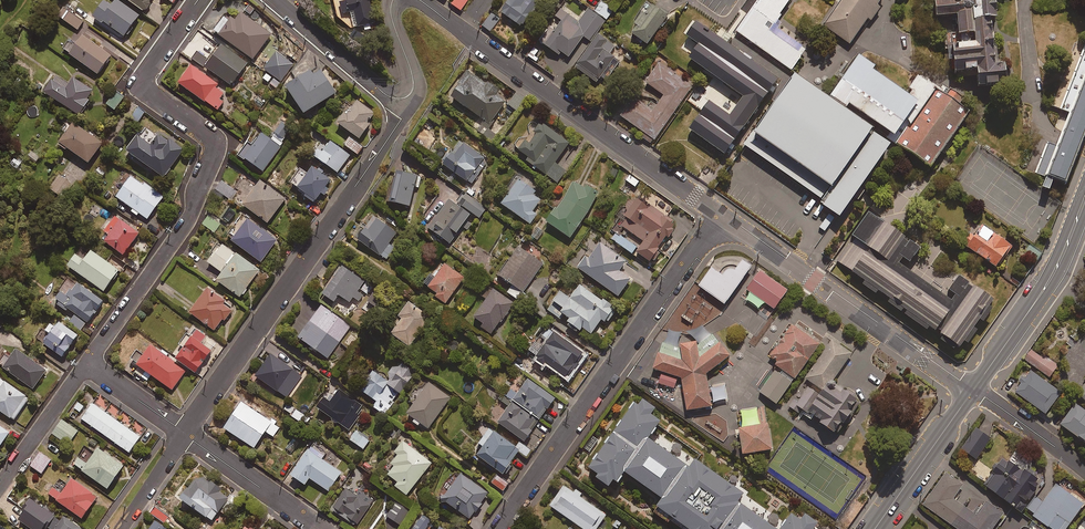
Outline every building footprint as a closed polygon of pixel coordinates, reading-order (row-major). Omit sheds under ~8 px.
[(118,0),(117,0),(112,6),(106,1),(94,17),(103,23),(105,21),(125,36),(140,16),(118,0)] [(146,12),(154,0),(129,0),(146,12)] [(369,0),(349,0),(341,3),(344,13),(352,11),(357,28),(376,22),(369,0)] [(460,10),(467,0),(456,0),(453,5),(460,10)] [(498,12),(520,28),(539,0),(506,0),(498,12)] [(729,23),(787,64),(803,40),(768,15),(779,0),(746,0),(729,23)] [(818,18),(846,37),(871,0),(831,0),(818,18)] [(968,83),(1001,81),(994,0),(928,0),(929,15),(949,13),(951,41),(947,42),(949,69),(966,67),(968,83)] [(724,39),(691,16),(697,8),(687,1),(676,17),(683,22),(670,40),(692,56),(690,59),(703,68),(724,39)] [(591,42),(596,34),(613,10),(602,3),(595,13),(588,8),(578,23),(560,10),(538,41),(558,56),(560,53),(568,58),(583,37),(591,42)] [(667,17),(649,4),(628,32),(646,46),(667,17)] [(84,21),(64,7),(58,16),(78,30),(84,21)] [(272,35),(242,13),(235,21),(227,15),(215,32),(254,59),(272,35)] [(500,19),(492,13),(482,25),(489,32),(500,19)] [(596,34),(591,42),(592,43),(574,68),(596,83),(600,77),(606,81),(619,62),(608,55),(614,47),(596,34)] [(77,45),(70,40),(64,49),(98,74),(111,56),(84,36),(77,45)] [(249,63),(221,43),(205,66),(232,86),(249,63)] [(899,86),(850,52),(825,87),(893,135),(929,83),(910,70),(899,86)] [(1042,171),(1065,180),(1084,128),(1084,56),(1042,171)] [(893,136),(789,64),(741,133),(844,206),(893,136)] [(220,84),(193,65),(180,84),(218,110),(224,102),(220,100),(224,94),(216,89),(220,84)] [(620,117),(644,134),(642,137),(653,146),(656,142),(665,148),(675,134),(664,126),(691,88),(659,65),(645,84),(663,96),(652,112),(633,99),(620,117)] [(337,93),(319,66),(288,87),(306,114),(337,93)] [(449,97),(483,121),(479,125),(486,130),(507,100),(499,94),(500,92),(486,83),(485,84),(467,72),(449,97)] [(720,89),(702,75),(672,117),(691,130),(720,89)] [(70,85),(56,76),(45,93),(80,115),(95,92),(74,79),(70,85)] [(963,107),(933,85),(896,138),(926,159),(963,107)] [(125,97),(117,91),(107,104),(115,110),(125,97)] [(375,113),(358,100),(348,114),(344,112),(337,122),(361,139),(372,124),(369,122),(375,113)] [(146,113),(138,108),(130,120),(138,125),(146,113)] [(731,125),(710,110),(695,131),(698,132),(684,152),(692,158),(689,163),(700,170),(731,125)] [(246,161),(247,160),(264,172),(285,143),(283,141),(292,128),(282,121),(270,138),(263,133),(253,147),(249,144),(240,157),(246,161)] [(67,152),(69,149),(89,164),(104,144),(75,123),(59,146),(67,152)] [(524,143),(518,151),(528,157),(525,162),(557,184),(565,172),(554,164),(568,144),(543,127),(541,128),(529,146),(524,143)] [(169,142),(159,135),(152,145),(140,137),(129,152),(165,178),(185,150),(170,140),(169,142)] [(364,147),(351,137),(345,145),(359,155),(364,147)] [(351,155),(331,141),(327,147),(324,145),(315,156),(338,173),(351,155)] [(489,161),(462,141),(445,164),(472,184),(489,161)] [(40,157),(32,152),(27,160),(35,165),(40,157)] [(315,167),(300,188),(308,194),(306,197),(315,203),(322,193),(326,196),(330,190),(326,187),(332,180),(315,167)] [(300,177),(293,171),(286,181),(294,186),(300,177)] [(419,176),(397,171),(390,202),(411,207),(419,176)] [(73,185),(60,176),(50,189),(64,198),(73,185)] [(165,197),(145,183),(143,185),(131,176),(117,197),(148,220),(165,197)] [(535,189),(516,178),(499,206),(530,224),(536,215),(532,212),(539,200),(532,195),(535,189)] [(569,239),(598,196),(576,180),(556,210),(554,209),(544,223),(569,239)] [(286,199),(261,181),(244,205),(269,223),(286,199)] [(486,209),(467,195),(459,206),(450,199),(429,228),(451,243),(473,213),(480,218),(486,209)] [(660,253),(657,251),(666,239),(668,240),(675,230),(673,229),(675,225),(634,198),(612,231),(616,233),(610,240),(636,257),(637,255),(652,265),(660,253)] [(870,214),(833,263),(944,345),(981,296),(870,214)] [(278,240),(245,215),(228,237),(262,262),(278,240)] [(398,232),(375,216),(358,240),(386,259),(394,248),(389,244),(398,232)] [(140,234),(117,217),(106,232),(110,235),(105,242),(124,255),(140,234)] [(1009,243),(980,221),(965,242),(994,263),(1009,243)] [(543,233),(535,227),(529,235),(537,240),(543,233)] [(627,259),(601,241),(589,258),(586,256),(577,269),(617,298),(630,280),(619,272),(627,259)] [(260,270),(222,243),(208,262),(224,274),(218,281),(241,297),(260,270)] [(521,246),(500,275),(524,293),(545,263),(521,246)] [(112,254),(107,262),(92,251),(85,261),(77,255),(69,266),(105,292),(119,272),(121,273),(127,265),(112,254)] [(701,285),(727,305),(759,264),(748,257),(736,253),(727,255),(721,257),(701,285)] [(465,278),(446,264),(436,277),(432,274),(425,284),(439,294),(437,297),(446,304),(465,278)] [(365,281),(342,266),(324,294),(336,302),(340,295),(350,302),(354,297),(360,301),(364,295),(358,291),(365,281)] [(69,314),(70,311),(76,315),(71,322),(83,331),(104,301),(78,283),(69,296),(62,292),(56,301),(60,304),(58,306),(69,314)] [(616,311),(578,286),(570,299),(559,292),(546,311),(560,320),(562,316),(567,320),(565,323),(579,333),(581,329),(591,335),(601,321),(607,325),(616,311)] [(226,305),(227,303),(209,289),(191,313),(215,331),(223,320),(225,321),(233,310),(226,305)] [(515,305),(495,290),(476,317),(485,324),(482,327),(493,335),(515,305)] [(375,291),(368,300),(378,309),(385,300),(375,291)] [(432,321),(410,303),(396,320),(403,326),(396,334),(411,347),(432,321)] [(351,326),(323,306),(300,338),(328,358),(351,326)] [(826,339),(799,320),(773,358),(799,377),(826,339)] [(79,336),(61,323),(57,329),(49,323),(37,338),(63,357),(79,336)] [(218,344),(193,326),(180,344),(186,348),(177,360),(196,373),(218,344)] [(531,352),(570,380),(581,365),(578,362),(584,354),(549,328),(531,352)] [(689,408),(715,403),(708,371),(734,352),(720,336),(699,353),(695,338),(680,341),(683,355),(658,348),(652,364),(684,375),(689,408)] [(857,352),(835,337),(807,377),(817,384),(800,407),(843,437),(869,401),(838,379),(857,352)] [(187,371),(152,346),(138,365),(173,390),(187,371)] [(47,372),(17,351),(4,368),(34,390),(47,372)] [(1057,367),(1031,351),(1025,361),(1051,377),(1057,367)] [(294,370),(271,354),(256,377),(280,393),(287,383),(285,382),(294,370)] [(360,389),(376,401),(372,406),(383,414),(399,392),(401,393),(414,374),(398,362),(386,379),(374,370),(360,389)] [(795,381),(778,370),(763,391),(780,403),(795,381)] [(1060,395),(1030,372),(1015,393),(1045,415),(1060,395)] [(1074,394),(1084,403),(1084,375),(1082,380),(1084,381),(1074,394)] [(0,378),(0,411),(14,421),(30,399),(0,378)] [(507,396),(540,422),(556,400),(530,380),(519,395),(512,390),(507,396)] [(451,398),(430,384),(409,415),(429,429),(451,398)] [(340,423),(348,429),(355,420),(353,418),(362,407),(340,390),(333,398),(329,395),(318,409),(339,425),(340,423)] [(540,422),(507,396),(503,402),(511,408),(500,423),(525,442),(540,422)] [(678,528),(828,528),(829,528),(798,506),(788,519),(659,429),(669,416),(640,396),(590,468),(678,528)] [(280,427),(276,425),(278,421),(272,418),(270,421),(243,403),(225,429),(255,449),(266,432),(274,437),(280,427)] [(1077,403),(1059,426),(1084,445),(1084,409),(1077,403)] [(140,437),(92,404),(82,419),(130,453),(140,437)] [(78,431),(62,420),(53,434),(69,445),(78,431)] [(774,422),(742,426),(745,451),(778,447),(774,422)] [(0,426),(0,448),(10,433),(0,426)] [(522,451),(491,429),(481,444),(486,448),(480,457),(505,475),(522,451)] [(990,439),(976,429),(961,450),(976,460),(990,439)] [(369,441),(356,431),(350,439),(363,449),(369,441)] [(125,466),(91,442),(74,465),(108,490),(125,466)] [(326,455),(312,445),(292,476),(306,485),(311,479),(329,492),(342,473),(322,460),(326,455)] [(433,463),(411,446),(389,475),(399,483),(396,487),(408,495),(433,463)] [(52,460),(40,453),(31,466),(42,474),(52,460)] [(1021,514),(1026,508),(1025,506),(1041,484),(1035,479),(1038,476),(1028,468),(1024,474),(1003,458),(982,486),(1021,514)] [(231,496),(200,474),(182,500),(213,522),(231,496)] [(945,474),(923,506),(955,528),(993,528),(1003,515),(986,503),(976,517),(953,500),(963,486),(945,474)] [(470,519),(476,512),(479,514),(486,505),(483,502),(489,493),(464,475),(445,501),(470,519)] [(510,483),(498,475),(493,484),(504,492),(510,483)] [(98,498),(73,480),(63,494),(54,489),(50,495),(83,519),(98,498)] [(1056,485),(1043,503),(1036,498),(1026,512),(1049,528),(1067,528),(1084,505),(1056,485)] [(575,486),(558,508),(588,528),(601,528),(613,512),(575,486)] [(359,497),(347,489),(332,510),(356,526),(374,500),(362,492),(359,497)] [(33,501),(19,521),(30,528),(47,528),(55,516),(33,501)] [(410,510),(396,501),(386,516),(400,525),(410,510)] [(168,517),(156,507),(151,513),(163,523),(168,517)] [(66,518),(58,528),(80,528),(66,518)]
